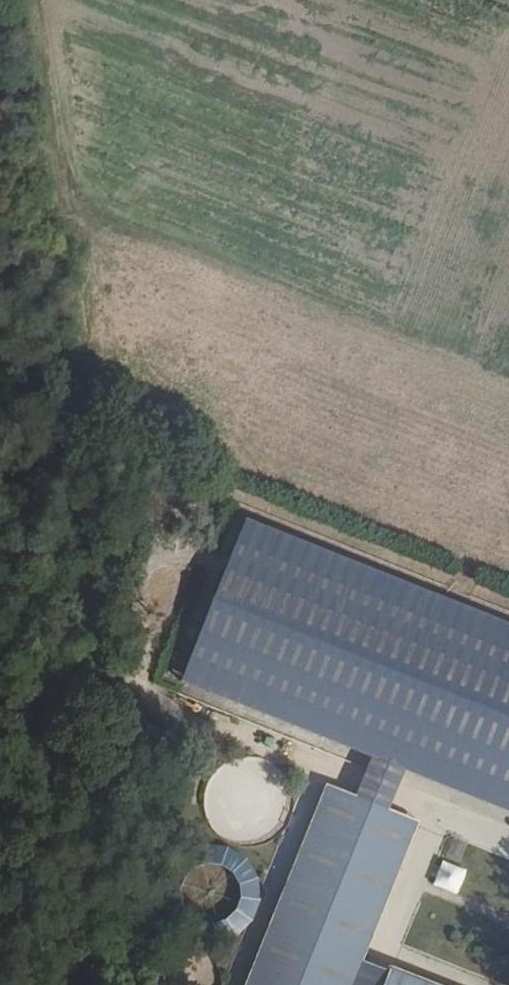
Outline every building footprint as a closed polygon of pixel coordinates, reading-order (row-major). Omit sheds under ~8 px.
[(245,518),(180,679),(372,756),(406,769),(508,810),(508,623),(245,518)] [(406,769),(372,756),(356,794),(390,808),(406,769)] [(326,782),(246,984),(353,984),(363,961),(419,819),(390,808),(356,794),(326,782)] [(390,971),(363,961),(353,984),(385,984),(390,971)] [(392,967),(390,971),(385,984),(439,984),(392,967)]
